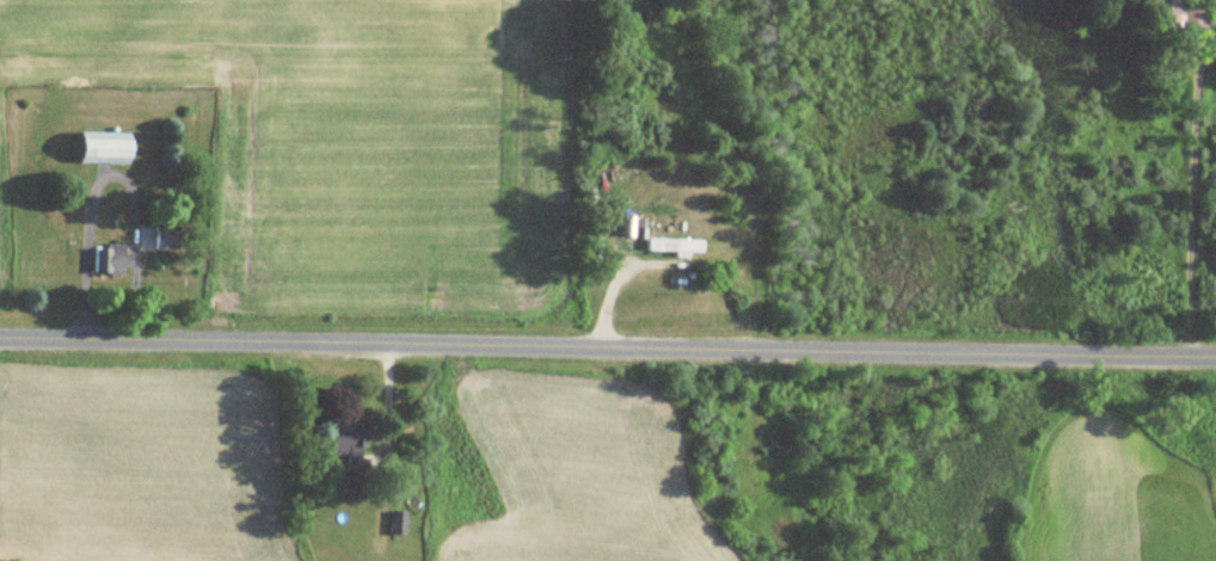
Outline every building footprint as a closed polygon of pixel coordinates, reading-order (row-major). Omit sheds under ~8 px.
[(1210,5),(1185,6),(1185,0),(1169,0),(1169,30),(1210,30),(1210,5)] [(134,135),(82,135),(82,166),(134,166),(134,135)] [(179,251),(179,229),(156,229),(156,251),(179,251)] [(702,242),(647,242),(647,253),(702,253),(702,242)] [(98,252),(97,276),(136,277),(137,260),(125,260),(125,246),(107,246),(107,252),(98,252)] [(406,534),(406,512),(393,512),(393,534),(406,534)]
